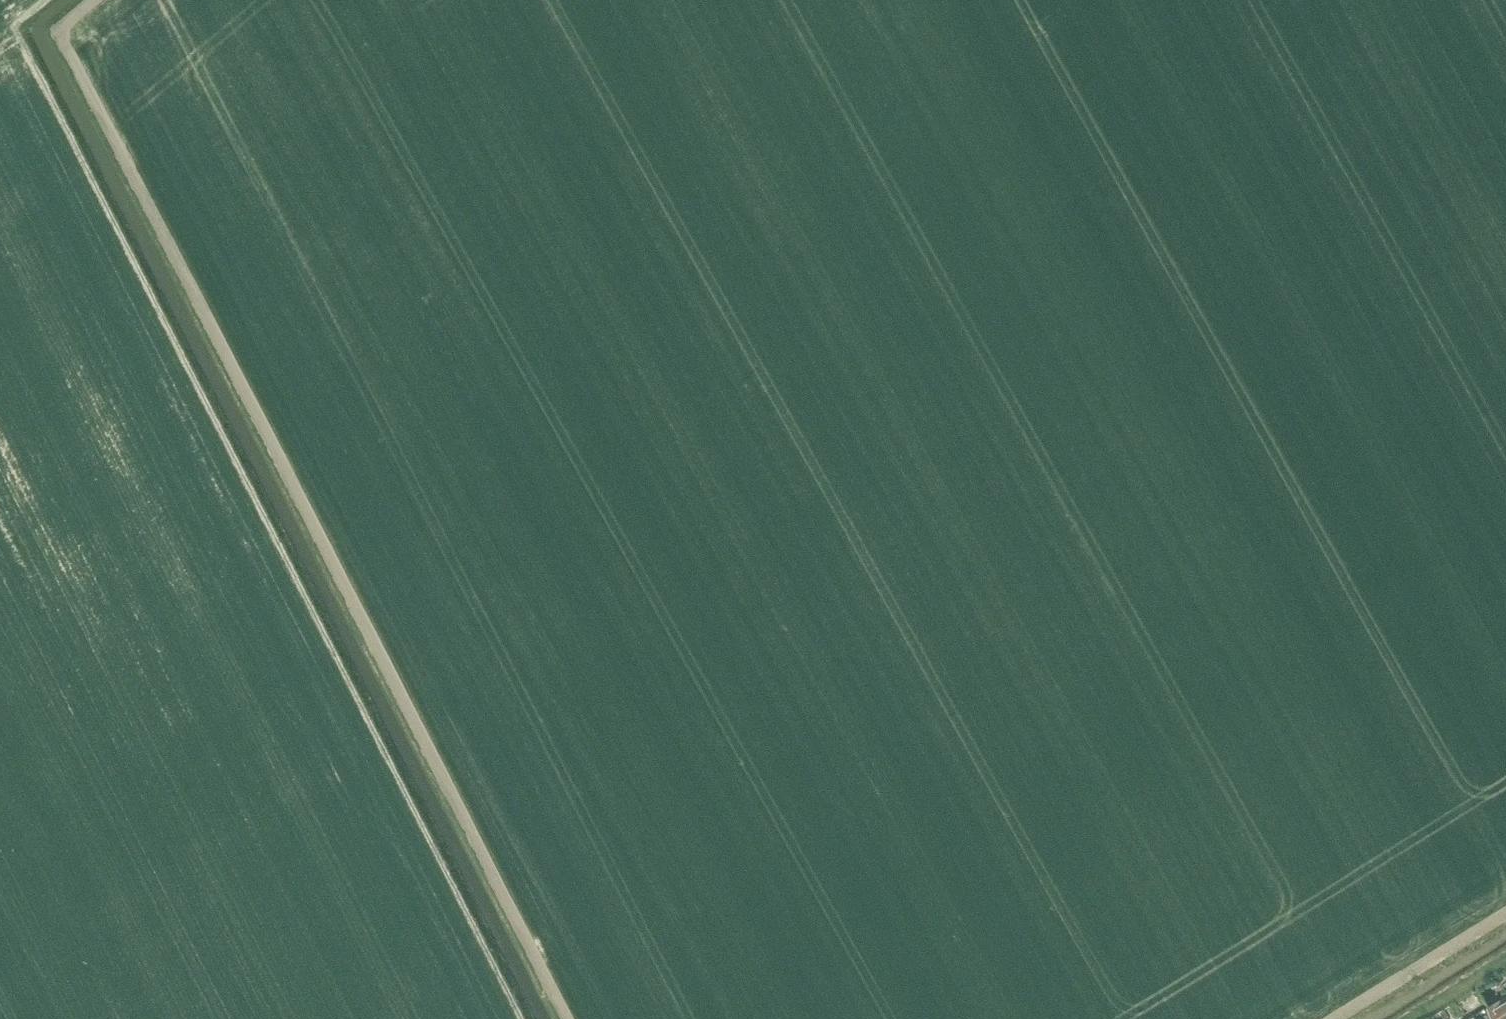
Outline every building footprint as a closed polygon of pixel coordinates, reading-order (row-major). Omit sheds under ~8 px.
[(1487,1004),(1496,1018),(1505,1018),(1505,993),(1487,1004)] [(1445,1007),(1432,1016),(1434,1018),(1453,1018),(1445,1007)]
